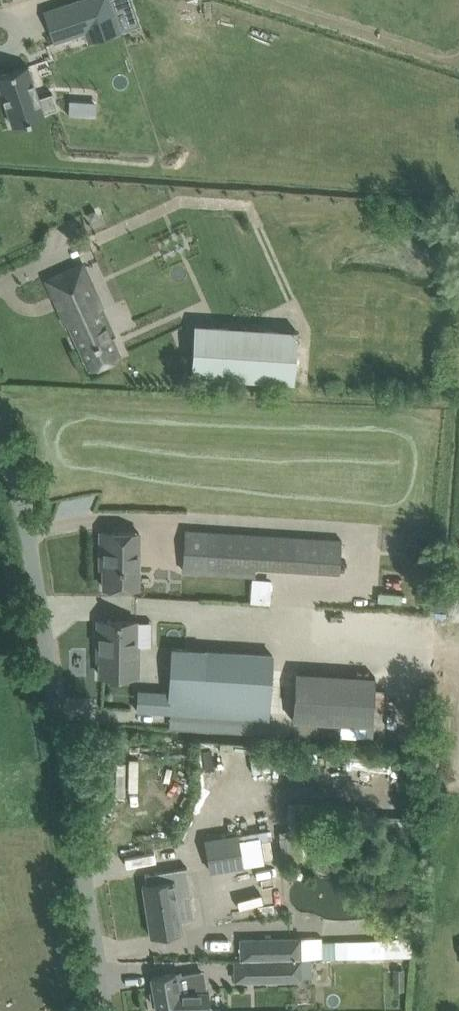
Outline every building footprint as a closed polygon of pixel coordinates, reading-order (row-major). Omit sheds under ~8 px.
[(43,11),(54,43),(85,32),(89,42),(121,31),(110,0),(76,0),(43,11)] [(0,74),(0,87),(13,125),(44,115),(44,113),(58,108),(52,92),(38,97),(28,65),(0,74)] [(84,110),(84,116),(96,117),(97,105),(90,105),(84,110)] [(46,279),(66,324),(69,323),(89,369),(121,355),(113,337),(115,336),(82,262),(46,279)] [(191,375),(294,381),(297,331),(194,324),(191,375)] [(339,571),(342,537),(205,529),(202,569),(252,573),(253,566),(339,571)] [(101,557),(104,557),(104,587),(138,588),(139,554),(135,554),(136,531),(101,531),(101,557)] [(407,544),(406,550),(410,556),(417,556),(418,545),(407,544)] [(378,603),(419,609),(421,596),(380,591),(378,603)] [(98,620),(98,652),(101,652),(100,676),(138,676),(138,656),(135,656),(136,620),(98,620)] [(268,718),(272,654),(193,650),(173,648),(169,692),(138,690),(137,709),(187,713),(268,718)] [(376,675),(295,671),(293,719),(373,724),(376,675)] [(308,833),(286,837),(290,861),(312,856),(308,833)] [(243,864),(238,835),(204,841),(209,869),(243,864)] [(195,918),(187,867),(145,873),(146,883),(142,884),(151,936),(182,931),(181,920),(195,918)] [(301,937),(240,938),(240,960),(252,959),(301,959),(321,958),(321,938),(301,938),(301,937)] [(412,939),(371,940),(371,957),(412,957),(412,939)] [(301,959),(252,959),(252,980),(301,979),(301,959)] [(209,991),(206,991),(202,972),(176,976),(175,972),(152,976),(154,991),(149,991),(151,1005),(156,1005),(157,1008),(173,1005),(173,1010),(209,1010),(209,991)]
